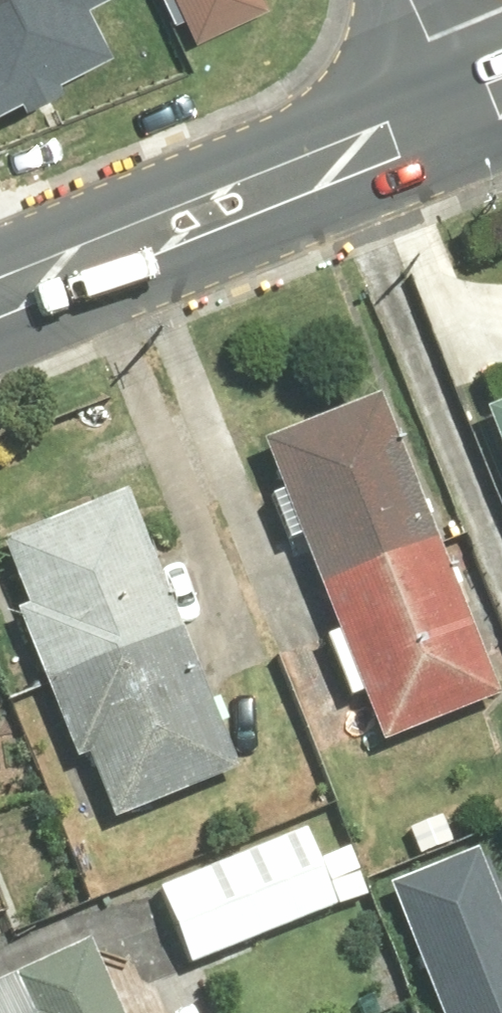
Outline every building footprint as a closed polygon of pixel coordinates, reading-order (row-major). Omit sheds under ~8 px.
[(108,42),(87,0),(0,0),(0,96),(108,42)] [(193,42),(269,9),(265,0),(174,0),(193,42)] [(379,389),(262,435),(320,580),(437,534),(379,389)] [(485,404),(501,447),(501,397),(485,404)] [(128,487),(1,537),(112,816),(239,766),(128,487)] [(493,535),(501,555),(501,531),(493,535)] [(437,534),(320,580),(383,740),(501,694),(437,534)] [(150,885),(178,966),(361,905),(341,847),(319,854),(311,831),(150,885)] [(484,839),(390,874),(442,1012),(501,1012),(501,888),(484,839)] [(91,936),(0,977),(0,1012),(126,1012),(91,936)]
